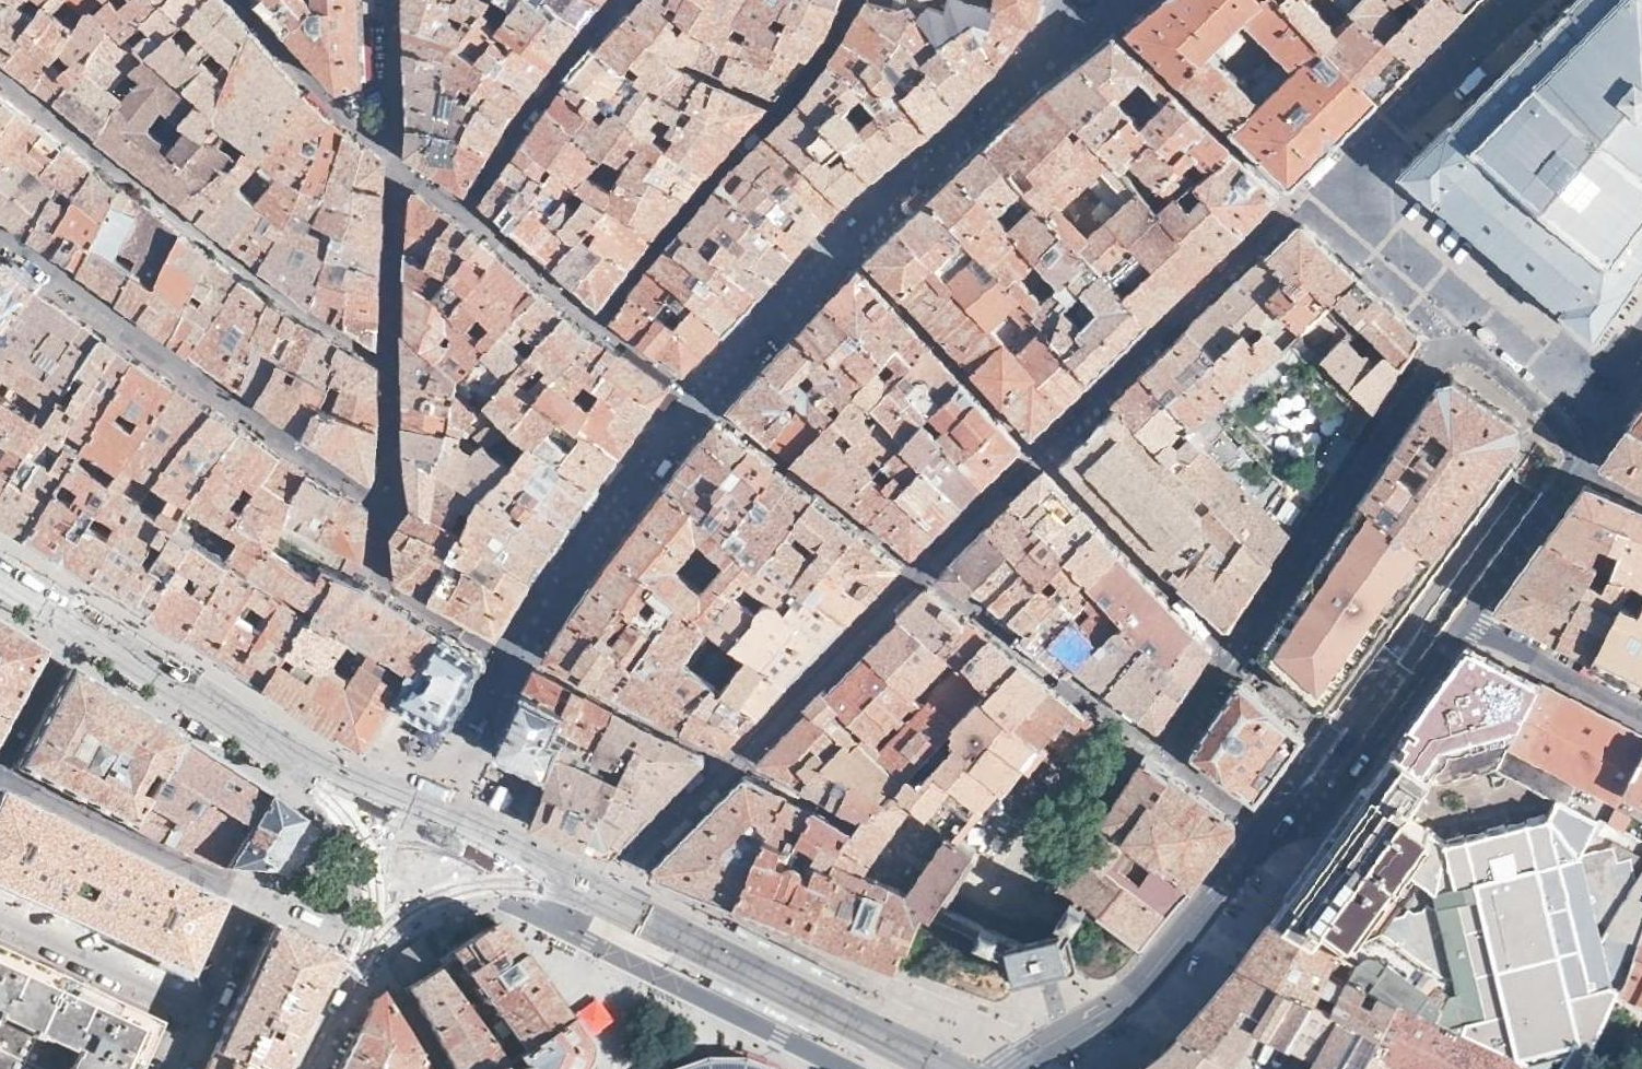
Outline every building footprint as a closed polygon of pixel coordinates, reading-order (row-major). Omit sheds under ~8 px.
[(7,62),(25,37),(22,35),(21,35),(21,34),(21,33),(34,15),(22,4),(26,0),(0,0),(0,56),(7,62)] [(41,1),(43,3),(34,15),(21,33),(21,34),(21,35),(22,35),(25,37),(7,62),(19,71),(34,83),(53,57),(60,48),(76,26),(55,11),(63,0),(42,0),(41,1)] [(87,11),(72,0),(63,0),(55,11),(76,26),(87,11)] [(87,11),(89,7),(94,11),(106,0),(72,0),(87,11)] [(94,11),(109,24),(127,37),(141,22),(163,0),(124,0),(119,5),(115,0),(106,0),(94,11)] [(141,22),(149,31),(136,43),(150,53),(190,15),(202,0),(163,0),(141,22)] [(190,15),(150,53),(161,63),(185,84),(214,109),(250,26),(239,13),(227,0),(202,0),(190,15)] [(272,13),(287,30),(318,4),(318,3),(315,0),(260,0),(272,13)] [(318,3),(318,4),(287,30),(340,87),(364,76),(363,30),(362,0),(318,0),(318,3)] [(408,21),(438,30),(451,37),(457,40),(477,55),(491,36),(497,28),(499,25),(488,18),(491,14),(485,10),(489,0),(408,0),(408,21)] [(512,6),(499,25),(497,28),(516,41),(551,64),(561,51),(571,37),(583,22),(549,0),(504,0),(512,6)] [(583,22),(592,11),(600,0),(599,0),(549,0),(583,22)] [(704,35),(685,20),(679,29),(667,21),(674,11),(667,6),(659,0),(639,0),(638,1),(628,12),(632,15),(656,33),(649,44),(676,63),(685,60),(689,58),(704,35)] [(734,21),(733,20),(705,0),(659,0),(667,6),(671,1),(678,6),(674,11),(685,20),(704,35),(720,47),(720,46),(728,32),(734,21)] [(733,20),(743,0),(705,0),(733,20)] [(785,0),(743,0),(733,20),(734,21),(749,29),(761,35),(805,57),(811,50),(821,36),(787,19),(782,29),(769,22),(774,12),(780,15),(785,0)] [(838,0),(785,0),(780,15),(787,19),(821,36),(829,24),(831,19),(838,0)] [(939,40),(916,16),(918,12),(908,1),(899,4),(891,3),(878,0),(867,0),(865,2),(862,8),(893,30),(902,36),(903,38),(922,59),(921,60),(958,103),(966,94),(975,86),(939,40)] [(992,5),(976,0),(878,0),(891,3),(899,4),(908,1),(918,12),(916,16),(939,40),(972,21),(999,63),(1015,44),(1034,20),(1040,0),(993,0),(992,5)] [(1132,33),(1189,88),(1263,159),(1286,180),(1293,181),(1296,179),(1326,149),(1333,142),(1344,130),(1378,97),(1324,42),(1286,3),(1283,0),(1162,0),(1128,27),(1132,33)] [(1337,29),(1311,0),(1283,0),(1286,3),(1324,42),(1337,29)] [(1352,9),(1355,12),(1406,54),(1414,61),(1439,37),(1468,7),(1462,1),(1461,0),(1416,0),(1420,4),(1404,20),(1393,9),(1402,0),(1360,0),(1352,9)] [(1574,5),(1572,3),(1558,17),(1542,33),(1543,35),(1456,122),(1454,120),(1420,154),(1404,170),(1409,175),(1407,177),(1408,178),(1406,179),(1427,199),(1429,197),(1431,198),(1432,197),(1437,201),(1438,199),(1503,255),(1566,309),(1565,311),(1570,316),(1568,318),(1588,336),(1591,334),(1596,338),(1598,336),(1597,335),(1639,279),(1637,278),(1641,271),(1641,0),(1579,0),(1574,5)] [(109,24),(94,11),(89,7),(87,11),(76,26),(60,48),(71,59),(63,67),(53,57),(34,83),(43,90),(54,99),(81,69),(109,24)] [(893,30),(862,8),(830,58),(855,82),(862,91),(877,109),(906,145),(918,138),(930,129),(932,128),(903,90),(894,79),(888,69),(883,63),(902,36),(893,30)] [(645,81),(657,88),(684,68),(680,66),(676,63),(649,44),(656,33),(632,15),(628,12),(614,27),(596,46),(626,68),(631,62),(641,69),(636,76),(645,81)] [(1355,12),(1337,29),(1324,42),(1378,97),(1391,84),(1414,61),(1406,54),(1355,12)] [(445,58),(457,40),(451,37),(438,30),(408,21),(408,33),(408,49),(445,58)] [(987,74),(999,63),(972,21),(939,40),(975,86),(987,74)] [(136,43),(127,37),(109,24),(81,69),(54,99),(75,115),(97,133),(120,104),(123,100),(106,86),(123,65),(131,71),(150,53),(136,43)] [(150,53),(131,71),(139,79),(123,100),(120,104),(97,133),(160,182),(185,202),(224,165),(229,170),(239,156),(221,141),(229,131),(248,145),(262,156),(276,133),(304,89),(273,53),(269,48),(250,26),(214,109),(185,84),(161,63),(150,53)] [(796,68),(805,57),(761,35),(749,29),(743,40),(728,32),(720,46),(731,51),(791,75),(796,68)] [(781,87),(791,75),(731,51),(720,46),(720,47),(704,35),(689,58),(703,65),(723,74),(733,79),(774,95),(781,87)] [(1188,171),(1184,167),(1196,155),(1209,168),(1197,180),(1243,230),(1259,213),(1280,192),(1240,154),(1114,35),(1080,60),(1079,61),(1046,87),(1076,119),(1084,128),(1121,168),(1132,158),(1168,196),(1176,189),(1172,185),(1188,171)] [(540,78),(551,64),(516,41),(509,49),(491,36),(477,55),(504,74),(529,93),(540,78)] [(903,38),(902,36),(883,63),(888,69),(894,79),(904,71),(910,78),(905,82),(909,86),(903,90),(932,128),(943,117),(958,103),(921,60),(922,59),(903,38)] [(504,74),(477,55),(457,40),(445,58),(444,86),(458,91),(462,83),(475,89),(469,96),(480,101),(482,101),(489,91),(515,111),(522,102),(529,93),(504,74)] [(673,117),(682,101),(657,88),(645,81),(636,76),(626,68),(596,46),(582,62),(569,77),(601,100),(611,107),(626,119),(628,120),(646,131),(661,110),(673,117)] [(474,111),(482,101),(480,101),(469,96),(458,91),(444,86),(445,58),(408,49),(409,91),(409,124),(465,133),(466,126),(474,111)] [(903,148),(906,145),(877,109),(859,124),(844,108),(862,91),(855,82),(830,58),(802,98),(778,122),(770,131),(798,156),(807,164),(843,199),(862,183),(892,157),(903,148)] [(684,103),(697,74),(692,72),(688,70),(684,68),(657,88),(682,101),(684,103)] [(904,71),(894,79),(903,90),(909,86),(905,82),(910,78),(904,71)] [(736,91),(697,74),(684,103),(741,131),(764,106),(765,106),(765,105),(766,105),(766,104),(765,104),(765,103),(764,103),(736,91)] [(557,94),(548,107),(601,153),(604,156),(605,154),(628,120),(626,119),(611,107),(602,119),(593,112),(601,100),(569,77),(569,78),(557,94)] [(462,83),(458,91),(469,96),(475,89),(462,83)] [(986,143),(1092,255),(1150,317),(1179,290),(1229,243),(1243,230),(1197,180),(1188,171),(1172,185),(1176,189),(1168,196),(1157,206),(1121,168),(1084,128),(1076,119),(1046,87),(1015,116),(986,143)] [(283,218),(300,182),(306,172),(316,147),(326,125),(331,116),(317,102),(304,89),(276,133),(262,156),(248,145),(240,156),(239,156),(229,170),(225,176),(252,196),(258,200),(283,218)] [(17,149),(43,169),(44,167),(46,165),(64,141),(14,103),(0,93),(0,171),(17,149)] [(482,101),(474,111),(466,126),(465,133),(463,138),(474,143),(490,151),(501,133),(509,122),(482,101)] [(741,131),(684,103),(682,101),(673,117),(658,139),(666,145),(706,173),(728,146),(734,139),(741,131)] [(527,136),(515,152),(540,172),(548,161),(554,166),(574,186),(584,174),(586,175),(601,153),(548,107),(530,131),(527,136)] [(300,182),(322,192),(346,127),(338,121),(331,116),(326,125),(316,147),(306,172),(300,182)] [(610,189),(586,175),(584,174),(574,186),(586,194),(588,195),(605,206),(609,207),(657,229),(668,216),(687,195),(644,174),(666,145),(658,139),(646,131),(628,120),(605,154),(625,164),(610,189)] [(463,138),(465,133),(409,124),(408,139),(408,149),(408,150),(409,151),(409,152),(410,153),(436,170),(465,188),(466,188),(467,188),(477,171),(490,151),(474,143),(463,138)] [(346,127),(322,192),(361,210),(383,219),(384,202),(384,189),(355,176),(366,141),(356,134),(346,127)] [(836,206),(843,199),(807,164),(798,156),(770,131),(763,138),(758,143),(828,215),(836,206)] [(74,149),(64,141),(46,165),(44,167),(64,181),(79,193),(95,164),(89,160),(74,149)] [(375,148),(366,141),(355,176),(384,189),(385,167),(386,156),(375,148)] [(749,152),(736,165),(772,190),(779,195),(817,227),(822,221),(828,215),(758,143),(749,152)] [(961,167),(930,196),(942,210),(965,235),(978,248),(1033,307),(1043,299),(1035,290),(1020,275),(1038,257),(1053,273),(1062,282),(1092,255),(1082,246),(1063,225),(998,157),(986,143),(961,167)] [(706,173),(666,145),(644,174),(687,195),(696,184),(706,173)] [(44,167),(43,169),(17,149),(0,171),(0,212),(27,233),(64,181),(44,167)] [(540,172),(515,152),(510,160),(502,171),(522,186),(535,197),(536,196),(546,177),(546,176),(540,172)] [(1184,167),(1188,171),(1197,180),(1209,168),(1196,155),(1184,167)] [(95,164),(79,193),(81,194),(108,214),(123,186),(106,173),(95,164)] [(213,223),(231,238),(258,200),(252,196),(225,176),(229,170),(224,165),(185,202),(213,223)] [(727,174),(719,184),(735,198),(766,224),(795,250),(806,239),(817,227),(779,195),(772,190),(736,165),(734,166),(727,174)] [(554,166),(546,176),(546,177),(536,196),(535,197),(533,199),(511,226),(529,241),(532,244),(554,263),(577,237),(605,206),(588,195),(586,194),(577,205),(566,196),(574,186),(554,166)] [(497,213),(522,186),(502,171),(496,181),(483,199),(490,205),(497,213)] [(37,239),(47,245),(68,212),(79,193),(64,181),(27,233),(37,239)] [(382,235),(383,219),(361,210),(322,192),(300,182),(283,218),(258,200),(231,238),(243,248),(260,261),(269,248),(280,232),(315,250),(326,255),(334,230),(335,229),(381,251),(382,235)] [(735,198),(719,184),(681,229),(736,271),(754,287),(759,292),(760,290),(776,272),(795,250),(766,224),(735,198)] [(108,214),(94,241),(132,263),(138,267),(136,269),(157,283),(161,277),(183,231),(149,205),(147,204),(123,186),(108,214)] [(533,199),(535,197),(522,186),(497,213),(504,219),(511,226),(533,199)] [(586,194),(574,186),(566,196),(577,205),(586,194)] [(406,248),(429,260),(436,240),(452,216),(432,202),(414,188),(410,192),(408,220),(406,248)] [(61,254),(80,266),(94,241),(108,214),(81,194),(79,193),(68,212),(47,245),(61,254)] [(899,288),(899,289),(956,349),(988,384),(1029,430),(1032,433),(1056,410),(1090,376),(1081,366),(1031,310),(1033,307),(978,248),(952,272),(949,275),(937,262),(965,235),(942,210),(930,196),(904,220),(867,255),(867,256),(893,285),(894,285),(895,286),(896,287),(897,287),(897,288),(898,288),(899,288)] [(654,231),(657,229),(609,207),(605,206),(577,237),(598,254),(590,264),(576,282),(588,292),(599,301),(600,301),(601,301),(624,271),(625,269),(654,231)] [(473,245),(481,237),(466,226),(452,216),(436,240),(429,260),(450,271),(451,270),(473,245)] [(1270,249),(1267,253),(1288,274),(1284,279),(1298,293),(1311,281),(1327,298),(1323,302),(1349,326),(1357,317),(1336,297),(1357,274),(1324,241),(1305,224),(1296,224),(1280,239),(1270,249)] [(334,230),(326,255),(329,256),(347,261),(381,270),(381,262),(381,251),(335,229),(334,230)] [(740,311),(759,292),(754,287),(736,271),(681,229),(652,265),(681,292),(694,303),(717,324),(722,329),(740,311)] [(161,277),(191,299),(194,294),(197,286),(204,271),(202,270),(202,269),(213,254),(210,251),(193,239),(183,231),(161,277)] [(315,250),(280,232),(269,248),(260,261),(280,277),(312,302),(319,282),(320,277),(326,255),(315,250)] [(952,272),(978,248),(965,235),(937,262),(949,275),(952,272)] [(483,238),(481,237),(473,245),(451,270),(450,271),(438,291),(445,300),(459,276),(468,286),(498,251),(487,241),(483,238)] [(598,254),(577,237),(554,263),(565,273),(576,282),(590,264),(598,254)] [(94,241),(80,266),(78,270),(93,280),(117,298),(136,269),(138,267),(132,263),(94,241)] [(438,291),(450,271),(429,260),(406,248),(406,250),(405,272),(438,291)] [(498,251),(468,286),(451,307),(463,320),(439,355),(460,374),(462,372),(463,371),(488,345),(537,296),(541,291),(520,272),(498,251)] [(1188,326),(1216,354),(1244,328),(1246,330),(1257,319),(1266,329),(1283,347),(1289,341),(1300,332),(1296,329),(1323,302),(1327,298),(1311,281),(1298,293),(1284,279),(1288,274),(1267,253),(1265,251),(1240,275),(1225,290),(1188,326)] [(191,308),(211,321),(220,307),(238,277),(223,263),(213,254),(202,269),(202,270),(204,271),(197,286),(209,292),(203,300),(194,294),(191,299),(191,300),(188,305),(191,308)] [(326,255),(320,277),(349,284),(380,291),(380,281),(381,270),(347,261),(329,256),(326,255)] [(1033,307),(1031,310),(1081,366),(1090,376),(1116,352),(1150,319),(1125,291),(1110,276),(1092,255),(1062,282),(1043,299),(1033,307)] [(4,262),(0,267),(0,337),(36,289),(19,274),(4,262)] [(643,277),(631,292),(657,311),(667,298),(684,312),(675,323),(702,350),(712,340),(722,329),(717,324),(694,303),(681,292),(652,265),(648,270),(643,277)] [(905,370),(929,344),(896,308),(858,267),(844,282),(829,299),(869,341),(885,358),(889,355),(898,363),(905,370)] [(173,336),(191,308),(188,305),(191,300),(191,299),(161,277),(157,283),(136,269),(117,298),(140,315),(163,332),(172,339),(173,336)] [(463,320),(451,307),(445,300),(438,291),(405,272),(405,284),(405,304),(404,327),(406,328),(439,355),(463,320)] [(1336,297),(1357,317),(1363,323),(1384,299),(1370,286),(1357,274),(1336,297)] [(204,359),(225,374),(236,353),(251,361),(261,337),(256,334),(270,300),(264,295),(261,293),(252,286),(240,276),(238,277),(220,307),(211,321),(192,350),(204,359)] [(349,284),(320,277),(319,282),(312,302),(333,315),(347,323),(349,284)] [(380,291),(349,284),(347,323),(378,342),(379,315),(380,291)] [(57,303),(42,293),(36,289),(0,337),(0,340),(69,387),(81,368),(103,335),(57,303)] [(551,299),(541,291),(537,296),(488,345),(463,371),(462,372),(487,395),(488,396),(488,397),(488,398),(501,412),(531,380),(526,376),(516,367),(532,348),(520,337),(527,329),(539,340),(565,311),(551,299)] [(657,311),(631,292),(613,315),(639,336),(646,341),(684,369),(702,350),(675,323),(657,311)] [(667,298),(657,311),(675,323),(684,312),(667,298)] [(816,313),(799,330),(821,354),(827,349),(837,359),(844,352),(868,376),(857,388),(858,389),(872,402),(873,401),(905,370),(898,363),(887,375),(879,366),(885,358),(869,341),(829,299),(816,313)] [(1384,299),(1363,323),(1361,326),(1384,347),(1403,364),(1422,336),(1404,318),(1384,299)] [(269,342),(284,351),(302,319),(295,315),(282,307),(276,303),(270,300),(256,334),(261,337),(269,342)] [(180,341),(192,350),(211,321),(191,308),(173,336),(180,341)] [(576,320),(565,311),(539,340),(532,348),(516,367),(526,376),(543,358),(559,372),(560,370),(568,362),(595,335),(593,334),(576,320)] [(299,365),(319,330),(309,323),(302,319),(284,351),(282,355),(299,365)] [(1257,319),(1246,330),(1254,338),(1266,329),(1257,319)] [(1283,347),(1266,329),(1254,338),(1246,330),(1244,328),(1216,354),(1188,326),(1165,348),(1141,372),(1187,421),(1182,425),(1183,426),(1189,431),(1202,444),(1204,446),(1210,440),(1222,429),(1244,449),(1248,446),(1281,479),(1292,468),(1224,399),(1283,347)] [(460,374),(439,355),(406,328),(406,347),(406,374),(449,386),(455,386),(456,386),(459,376),(460,374)] [(352,350),(319,330),(299,365),(332,382),(336,377),(344,380),(377,393),(377,377),(377,365),(352,350)] [(780,350),(765,365),(793,393),(792,395),(800,403),(824,426),(858,389),(857,388),(830,362),(821,354),(799,330),(780,350)] [(1344,331),(1321,354),(1374,408),(1387,387),(1403,364),(1384,347),(1375,356),(1367,348),(1364,351),(1344,331)] [(1374,408),(1321,354),(1300,332),(1289,341),(1303,355),(1334,387),(1350,402),(1352,410),(1333,439),(1346,448),(1374,408)] [(57,406),(0,497),(0,517),(5,520),(29,535),(43,514),(67,473),(78,456),(83,448),(69,440),(56,461),(41,452),(51,435),(63,443),(72,427),(89,438),(135,357),(115,344),(103,335),(81,368),(88,372),(73,398),(65,393),(57,406)] [(606,342),(595,335),(568,362),(586,375),(595,381),(606,366),(618,351),(606,342)] [(236,353),(225,374),(233,379),(244,388),(249,378),(269,342),(261,337),(251,361),(236,353)] [(0,340),(0,368),(1,367),(10,372),(8,375),(48,401),(57,406),(65,393),(69,387),(0,340)] [(258,397),(282,355),(284,351),(269,342),(249,378),(244,388),(251,392),(258,397)] [(905,370),(873,401),(874,402),(881,410),(899,429),(904,435),(924,418),(932,410),(963,380),(936,351),(929,344),(905,370)] [(827,349),(821,354),(830,362),(857,388),(868,376),(844,352),(837,359),(827,349)] [(642,368),(618,351),(606,366),(658,401),(663,394),(668,386),(642,368)] [(282,355),(258,397),(269,405),(316,439),(338,454),(357,467),(371,477),(374,475),(377,425),(332,407),(344,380),(336,377),(332,382),(299,365),(282,355)] [(887,375),(898,363),(889,355),(885,358),(879,366),(887,375)] [(153,369),(135,357),(89,438),(85,444),(121,466),(123,468),(132,455),(178,386),(169,379),(153,369)] [(543,358),(526,376),(531,380),(544,391),(551,382),(559,372),(543,358)] [(586,375),(568,362),(560,370),(559,372),(551,382),(544,391),(542,394),(618,451),(621,453),(633,436),(647,416),(622,399),(604,387),(599,394),(582,382),(586,375)] [(772,438),(800,403),(792,395),(793,393),(765,365),(746,386),(729,404),(772,438)] [(658,401),(606,366),(595,381),(604,387),(622,399),(647,416),(652,409),(658,401)] [(8,375),(10,372),(1,367),(0,368),(0,387),(8,375)] [(487,395),(462,372),(460,374),(459,376),(456,386),(463,392),(480,407),(488,398),(488,397),(488,396),(487,395)] [(1125,386),(1112,400),(1118,406),(1134,421),(1160,446),(1158,448),(1170,460),(1179,469),(1202,444),(1189,431),(1178,441),(1173,436),(1183,426),(1182,425),(1187,421),(1141,372),(1125,386)] [(406,395),(452,406),(455,386),(449,386),(406,374),(406,381),(406,395)] [(604,387),(595,381),(586,375),(582,382),(599,394),(604,387)] [(1454,376),(1439,378),(1430,393),(1360,496),(1423,542),(1435,551),(1439,545),(1485,482),(1520,433),(1517,419),(1506,411),(1460,380),(1454,376)] [(377,393),(344,380),(332,407),(377,425),(377,421),(377,408),(377,393)] [(544,391),(531,380),(501,412),(515,426),(542,394),(544,391)] [(1007,429),(963,380),(932,410),(947,425),(938,433),(983,481),(997,468),(1020,445),(1020,444),(1020,443),(1007,429)] [(107,474),(78,456),(67,473),(43,514),(29,535),(59,554),(97,577),(132,519),(143,500),(145,497),(126,485),(138,468),(157,480),(158,478),(161,474),(169,464),(211,407),(193,395),(178,386),(132,455),(123,468),(121,466),(113,479),(107,474)] [(474,414),(480,407),(463,392),(456,386),(455,386),(452,406),(451,411),(466,423),(474,414)] [(873,401),(872,402),(858,389),(824,426),(794,457),(802,463),(832,487),(846,498),(875,469),(878,466),(873,462),(871,464),(868,461),(877,452),(884,459),(888,454),(902,438),(904,435),(899,429),(881,410),(872,420),(865,412),(874,402),(873,401)] [(57,406),(48,401),(40,415),(0,391),(0,433),(13,441),(0,461),(0,497),(57,406)] [(618,451),(542,394),(515,426),(531,439),(595,484),(608,469),(621,453),(618,451)] [(448,429),(451,411),(452,406),(406,395),(406,403),(406,420),(448,429)] [(483,423),(501,412),(488,398),(480,407),(474,414),(483,423)] [(881,410),(874,402),(865,412),(872,420),(881,410)] [(794,457),(824,426),(800,403),(772,438),(779,444),(794,457)] [(1629,422),(1641,428),(1641,404),(1629,422)] [(1232,549),(1244,534),(1179,469),(1170,460),(1158,448),(1160,446),(1134,421),(1118,406),(1087,434),(1074,446),(1062,458),(1061,458),(1061,459),(1062,459),(1076,475),(1120,523),(1147,552),(1179,582),(1214,534),(1232,549)] [(162,508),(160,511),(143,500),(132,519),(97,577),(119,591),(151,612),(171,577),(196,536),(179,525),(178,524),(179,523),(193,501),(242,427),(224,415),(211,407),(169,464),(161,474),(158,478),(174,488),(166,501),(162,508)] [(466,423),(451,411),(448,429),(406,420),(406,447),(440,468),(482,493),(495,480),(499,474),(495,472),(505,458),(489,446),(515,426),(501,412),(483,423),(474,414),(466,423),(481,438),(480,440),(469,455),(457,446),(466,423)] [(703,435),(763,483),(764,481),(777,467),(757,450),(717,418),(713,423),(710,427),(703,435)] [(924,418),(904,435),(902,438),(924,460),(930,454),(950,473),(944,481),(963,501),(972,492),(983,481),(938,433),(924,418)] [(1629,422),(1615,441),(1600,461),(1610,467),(1625,476),(1634,481),(1639,484),(1641,485),(1641,428),(1629,422)] [(258,438),(242,427),(193,501),(230,526),(232,528),(250,498),(257,488),(248,481),(248,480),(248,479),(250,477),(259,483),(265,474),(268,476),(282,454),(258,438)] [(682,463),(668,482),(705,512),(704,513),(727,534),(753,500),(763,483),(703,435),(697,443),(682,463)] [(924,460),(902,438),(888,454),(884,459),(883,460),(894,471),(885,479),(875,469),(846,498),(872,519),(912,552),(923,541),(936,528),(898,489),(925,462),(924,460)] [(512,463),(505,458),(495,471),(495,472),(499,474),(560,518),(564,521),(578,504),(595,484),(531,439),(512,463)] [(121,466),(85,444),(83,448),(78,456),(107,474),(113,479),(121,466)] [(1244,534),(1272,560),(1279,549),(1282,545),(1291,531),(1266,506),(1204,446),(1202,444),(1179,469),(1244,534)] [(473,509),(482,493),(440,468),(406,447),(406,448),(405,448),(405,449),(405,450),(405,451),(407,468),(413,504),(432,515),(433,511),(455,523),(463,505),(473,509)] [(1341,456),(1327,447),(1318,459),(1307,476),(1322,486),(1333,469),(1341,456)] [(883,460),(884,459),(877,452),(868,461),(871,464),(873,462),(878,466),(883,460)] [(289,460),(282,454),(268,476),(265,474),(259,483),(257,488),(250,498),(288,517),(297,491),(309,472),(294,463),(289,460)] [(925,462),(944,481),(950,473),(930,454),(924,460),(925,462)] [(894,471),(883,460),(878,466),(875,469),(885,479),(894,471)] [(947,517),(963,501),(944,481),(925,462),(898,489),(936,528),(947,517)] [(747,555),(758,565),(764,558),(799,516),(814,497),(794,480),(777,467),(764,481),(763,483),(753,500),(727,534),(747,555)] [(1056,544),(1067,555),(1096,524),(1067,493),(1063,489),(1043,467),(1027,483),(1013,498),(1036,520),(1031,526),(1041,534),(1046,529),(1059,541),(1056,544)] [(126,485),(145,497),(157,480),(138,468),(126,485)] [(297,491),(288,517),(287,520),(333,542),(363,558),(365,530),(366,525),(368,507),(335,488),(309,472),(297,491)] [(499,474),(495,480),(482,493),(473,509),(464,529),(534,574),(544,554),(550,541),(552,537),(564,521),(560,518),(499,474)] [(1283,481),(1266,506),(1291,531),(1310,503),(1285,477),(1283,481)] [(145,497),(143,500),(160,511),(162,508),(166,501),(174,488),(158,478),(157,480),(145,497)] [(747,555),(727,534),(704,513),(705,512),(668,482),(632,530),(596,579),(625,599),(638,607),(635,611),(641,615),(659,630),(669,614),(680,599),(705,620),(734,589),(737,591),(748,579),(755,571),(758,565),(747,555)] [(1546,537),(1631,579),(1641,585),(1641,508),(1584,484),(1563,513),(1546,537)] [(1423,542),(1360,496),(1307,576),(1272,629),(1260,647),(1260,651),(1272,663),(1293,680),(1297,685),(1322,708),(1333,693),(1361,654),(1397,604),(1435,551),(1423,542)] [(814,497),(799,516),(764,558),(792,581),(794,579),(807,590),(831,562),(856,530),(840,518),(814,497)] [(288,517),(250,498),(232,528),(230,526),(221,541),(233,548),(231,550),(319,606),(337,571),(325,565),(319,575),(315,573),(322,563),(303,551),(279,536),(284,527),(287,520),(288,517)] [(1000,511),(987,524),(1010,547),(1025,563),(1043,581),(1067,555),(1056,544),(1059,541),(1046,529),(1041,534),(1031,526),(1036,520),(1013,498),(1000,511)] [(432,515),(413,504),(404,517),(392,535),(400,579),(443,602),(476,620),(498,631),(510,613),(510,612),(517,601),(534,574),(464,529),(455,523),(433,511),(432,515)] [(1010,547),(987,524),(969,542),(941,569),(953,579),(967,591),(974,584),(1010,547)] [(1084,574),(1090,580),(1101,569),(1115,556),(1120,551),(1108,537),(1096,524),(1067,555),(1084,574)] [(873,544),(856,530),(831,562),(871,594),(880,585),(897,567),(900,565),(873,544)] [(1249,595),(1272,560),(1244,534),(1232,549),(1214,534),(1179,582),(1202,603),(1222,622),(1230,622),(1249,595)] [(233,560),(216,548),(196,536),(171,577),(151,612),(164,620),(187,634),(222,578),(233,560)] [(1516,578),(1495,606),(1498,612),(1543,636),(1590,659),(1631,579),(1546,537),(1516,578)] [(1025,563),(1010,547),(974,584),(981,590),(991,598),(1025,563)] [(1101,569),(1090,580),(1096,586),(1123,615),(1123,616),(1135,628),(1148,642),(1157,651),(1164,658),(1169,662),(1196,630),(1180,613),(1120,551),(1115,556),(1101,569)] [(1077,580),(1084,574),(1067,555),(1043,581),(1011,612),(1018,618),(1029,627),(1077,580)] [(748,651),(723,685),(722,688),(741,700),(759,711),(775,695),(786,682),(827,639),(835,631),(847,619),(819,596),(816,598),(807,590),(794,579),(792,581),(764,558),(758,565),(755,571),(748,579),(770,595),(764,599),(757,606),(737,591),(734,589),(705,620),(710,624),(748,651)] [(268,685),(311,609),(233,560),(222,578),(187,634),(218,654),(268,685)] [(831,562),(807,590),(816,598),(819,596),(847,619),(858,607),(871,594),(831,562)] [(1011,612),(1043,581),(1025,563),(991,598),(1000,604),(1011,612)] [(319,606),(317,609),(315,611),(311,609),(268,685),(309,710),(366,746),(372,744),(399,700),(396,698),(405,680),(365,655),(354,673),(336,661),(352,635),(383,656),(387,650),(423,673),(432,656),(446,631),(412,611),(370,586),(348,576),(337,571),(319,606)] [(1091,593),(1096,586),(1090,580),(1084,574),(1077,580),(1091,593)] [(547,655),(619,692),(637,663),(620,649),(641,615),(635,611),(616,636),(610,631),(618,620),(613,615),(625,599),(614,591),(596,579),(580,601),(569,617),(558,636),(549,651),(547,655)] [(1631,579),(1590,659),(1619,674),(1641,686),(1641,585),(1631,579)] [(1096,586),(1091,593),(1077,580),(1029,627),(1023,634),(1033,642),(1055,659),(1070,671),(1077,664),(1123,616),(1123,615),(1096,586)] [(939,643),(940,644),(967,617),(944,599),(926,585),(910,600),(896,614),(902,619),(939,643)] [(644,705),(659,713),(690,661),(688,658),(691,652),(710,624),(705,620),(680,599),(669,614),(659,630),(641,615),(620,649),(637,663),(619,692),(644,705)] [(1108,687),(1148,642),(1135,628),(1123,616),(1077,664),(1089,673),(1108,687)] [(965,659),(989,633),(977,625),(967,617),(940,644),(952,654),(961,662),(962,663),(965,659)] [(915,693),(952,654),(940,644),(939,643),(902,619),(884,636),(870,650),(897,676),(915,693)] [(0,624),(0,727),(43,650),(19,635),(0,624)] [(1201,636),(1196,630),(1169,662),(1176,669),(1141,713),(1146,716),(1156,724),(1162,723),(1182,694),(1212,649),(1213,649),(1213,648),(1212,648),(1212,647),(1201,636)] [(481,653),(446,631),(432,656),(441,660),(432,678),(429,679),(426,679),(423,679),(420,678),(409,672),(405,680),(396,698),(399,700),(416,709),(442,724),(454,721),(472,686),(483,665),(484,663),(484,662),(485,661),(485,659),(485,658),(485,657),(484,656),(484,655),(483,654),(482,654),(482,653),(481,653)] [(1002,643),(989,633),(965,659),(990,686),(1019,657),(1002,643)] [(1176,669),(1169,662),(1164,658),(1159,664),(1151,657),(1157,651),(1148,642),(1108,687),(1122,698),(1141,713),(1176,669)] [(1469,646),(1459,659),(1456,664),(1449,673),(1428,702),(1424,707),(1405,734),(1392,752),(1431,778),(1437,782),(1493,762),(1524,779),(1554,794),(1599,818),(1601,813),(1608,816),(1641,751),(1641,733),(1630,727),(1563,693),(1547,685),(1485,654),(1483,652),(1469,646)] [(930,695),(924,702),(915,693),(897,676),(870,650),(842,678),(829,691),(854,716),(876,738),(871,745),(877,751),(906,778),(956,722),(930,695)] [(1159,664),(1164,658),(1157,651),(1151,657),(1159,664)] [(441,660),(432,656),(423,673),(420,678),(423,679),(426,679),(429,679),(432,678),(441,660)] [(1039,673),(1019,657),(990,686),(965,712),(956,722),(906,778),(899,786),(905,792),(949,829),(959,834),(963,829),(987,799),(999,784),(1002,786),(1017,769),(1021,764),(1042,741),(1018,740),(1053,683),(1039,673)] [(990,686),(965,659),(962,663),(961,662),(930,695),(956,722),(965,712),(990,686)] [(670,718),(681,724),(697,702),(714,679),(707,674),(690,661),(659,713),(670,718)] [(531,677),(526,686),(569,708),(556,733),(565,738),(563,742),(583,750),(594,754),(617,708),(574,687),(536,667),(531,677)] [(78,799),(132,827),(183,740),(130,706),(70,668),(42,717),(15,766),(78,799)] [(1242,678),(1238,679),(1215,714),(1209,724),(1194,745),(1194,751),(1221,771),(1256,797),(1280,765),(1290,751),(1303,733),(1242,678)] [(714,679),(697,702),(714,711),(742,728),(749,721),(759,711),(741,700),(722,688),(723,685),(714,679)] [(1018,740),(1042,741),(1049,733),(1056,724),(1060,727),(1069,715),(1078,722),(1086,711),(1077,703),(1053,683),(1018,740)] [(569,708),(526,686),(510,719),(498,742),(503,753),(552,775),(560,751),(561,749),(563,742),(565,738),(556,733),(569,708)] [(782,737),(760,759),(779,769),(804,783),(821,761),(886,795),(895,783),(899,786),(906,778),(877,751),(871,745),(876,738),(854,716),(829,691),(828,690),(825,686),(807,703),(812,708),(782,737)] [(714,711),(697,702),(681,724),(702,734),(719,743),(723,744),(730,738),(742,728),(714,711)] [(596,755),(608,761),(625,769),(620,779),(636,787),(637,787),(638,787),(638,786),(639,786),(668,735),(644,722),(617,708),(594,754),(596,755)] [(1098,716),(1088,708),(1086,711),(1078,722),(1069,715),(1060,727),(1056,724),(1049,733),(1075,750),(1078,746),(1079,745),(1081,744),(1083,742),(1084,741),(1086,741),(1088,740),(1093,740),(1097,741),(1101,744),(1113,727),(1107,722),(1098,716)] [(620,779),(560,751),(552,775),(550,780),(546,790),(563,795),(604,813),(586,846),(598,851),(608,854),(609,855),(610,855),(611,855),(612,855),(613,854),(614,854),(614,853),(652,815),(703,763),(703,762),(704,761),(705,759),(705,757),(704,756),(703,755),(703,754),(702,754),(701,753),(700,752),(668,735),(639,786),(638,786),(638,787),(637,787),(636,787),(620,779)] [(224,865),(269,794),(228,768),(183,740),(132,827),(164,843),(179,850),(189,855),(224,865)] [(1045,744),(1042,741),(1021,764),(1028,768),(1031,765),(1044,745),(1045,744)] [(583,750),(563,742),(561,749),(580,757),(583,750)] [(596,755),(594,754),(583,750),(580,757),(605,768),(608,761),(596,755)] [(1173,772),(1145,751),(1141,757),(1172,774),(1173,772)] [(1608,816),(1641,834),(1641,751),(1608,816)] [(1407,811),(1431,778),(1392,752),(1381,768),(1374,777),(1354,805),(1336,830),(1321,851),(1310,865),(1272,919),(1318,940),(1324,926),(1353,934),(1429,827),(1407,811)] [(1198,791),(1173,772),(1172,774),(1141,757),(1116,796),(1101,820),(1133,842),(1152,855),(1192,885),(1212,861),(1214,859),(1222,848),(1235,831),(1234,817),(1198,791)] [(879,805),(886,795),(821,761),(804,783),(832,797),(848,806),(863,814),(866,811),(868,813),(876,808),(877,807),(878,806),(879,805)] [(730,900),(736,902),(767,832),(770,834),(779,813),(803,824),(814,804),(754,773),(751,773),(748,773),(745,774),(743,775),(734,784),(696,823),(668,850),(660,859),(659,860),(658,861),(657,862),(657,864),(656,867),(657,869),(657,872),(658,873),(659,874),(661,875),(663,876),(671,880),(711,894),(730,900)] [(934,911),(936,909),(940,901),(954,879),(970,854),(975,846),(966,839),(959,834),(949,829),(905,792),(899,786),(895,783),(886,795),(879,805),(878,806),(877,807),(876,808),(868,813),(866,811),(863,814),(855,827),(852,825),(833,866),(838,868),(818,919),(813,931),(854,947),(899,965),(906,943),(912,945),(924,907),(934,911)] [(502,788),(497,786),(489,801),(508,812),(517,797),(515,793),(510,791),(505,788),(502,788)] [(561,836),(586,846),(604,813),(563,795),(546,790),(544,798),(534,825),(561,836)] [(222,902),(170,876),(50,817),(3,794),(0,800),(0,886),(189,974),(206,937),(222,902)] [(288,808),(269,794),(224,865),(244,867),(271,869),(302,818),(288,808)] [(1532,1064),(1582,1052),(1573,1068),(1585,1068),(1622,990),(1624,984),(1628,984),(1641,945),(1641,867),(1636,878),(1601,936),(1581,851),(1599,818),(1554,794),(1543,816),(1449,840),(1429,827),(1353,934),(1324,926),(1318,940),(1362,960),(1350,976),(1404,1001),(1532,1064)] [(818,845),(813,856),(819,858),(833,866),(852,825),(814,804),(803,824),(798,835),(797,837),(818,845)] [(1192,885),(1152,855),(1131,884),(1112,871),(1133,842),(1101,820),(1068,868),(1059,882),(1062,886),(1073,899),(1083,906),(1090,897),(1102,908),(1101,910),(1141,946),(1149,938),(1152,935),(1192,885)] [(791,831),(787,841),(791,843),(794,844),(797,837),(798,835),(791,831)] [(790,846),(791,843),(787,841),(770,834),(767,832),(736,902),(778,918),(813,931),(818,919),(838,868),(833,866),(819,858),(813,872),(807,870),(807,868),(807,865),(806,863),(805,861),(804,860),(802,858),(801,857),(799,856),(796,855),(794,855),(791,856),(788,857),(787,858),(786,859),(785,860),(779,857),(784,845),(789,848),(790,846)] [(794,844),(791,843),(790,846),(813,855),(813,856),(818,845),(797,837),(794,844)] [(1630,854),(1616,857),(1613,843),(1581,851),(1601,936),(1636,878),(1630,854)] [(1133,876),(1142,863),(1129,854),(1120,867),(1133,876)] [(813,856),(813,855),(807,870),(813,872),(819,858),(813,856)] [(1000,944),(1005,946),(1013,977),(1013,978),(1014,979),(1015,980),(1016,980),(1018,980),(1019,980),(1020,980),(1042,974),(1048,973),(1082,965),(1083,964),(1084,964),(1084,963),(1084,962),(1084,961),(1084,960),(1070,932),(1077,923),(1073,919),(1083,906),(1073,899),(1064,913),(1051,931),(1039,934),(1030,936),(1025,938),(1006,929),(999,926),(984,920),(978,935),(1000,944)] [(969,913),(940,901),(936,909),(959,919),(958,923),(978,935),(984,920),(969,913)] [(1318,940),(1272,919),(1263,932),(1250,949),(1307,976),(1394,1019),(1404,1001),(1350,976),(1362,960),(1318,940)] [(466,993),(523,953),(514,941),(505,932),(493,922),(442,961),(447,967),(466,993)] [(815,963),(737,924),(733,932),(812,972),(815,963)] [(273,927),(264,945),(242,992),(222,1034),(213,1052),(242,1065),(240,1068),(281,1068),(282,1068),(323,987),(333,967),(338,958),(305,942),(273,927)] [(1628,984),(1624,984),(1622,990),(1641,1001),(1641,945),(1628,984)] [(160,1023),(146,1017),(93,992),(32,964),(0,949),(0,1068),(139,1068),(160,1023)] [(1341,1013),(1386,1036),(1394,1019),(1307,976),(1250,949),(1245,956),(1238,965),(1341,1013)] [(514,1056),(571,1016),(570,1014),(544,979),(532,965),(523,953),(466,993),(514,1056)] [(1341,1013),(1238,965),(1227,978),(1214,993),(1208,1000),(1200,1010),(1188,1024),(1179,1032),(1167,1043),(1156,1052),(1183,1068),(1230,1068),(1256,1023),(1318,1056),(1341,1013)] [(514,1056),(466,993),(447,967),(411,984),(428,1017),(429,1020),(454,1068),(494,1068),(514,1056)] [(791,1019),(713,979),(709,987),(788,1027),(791,1019)] [(417,1058),(419,1048),(384,990),(376,999),(370,1011),(360,1030),(389,1043),(387,1053),(417,1058)] [(1532,1064),(1404,1001),(1394,1019),(1386,1036),(1377,1051),(1411,1068),(1544,1068),(1532,1064)] [(1377,1051),(1386,1036),(1341,1013),(1318,1056),(1311,1068),(1368,1068),(1377,1051)] [(494,1068),(582,1068),(587,1060),(589,1054),(590,1048),(590,1044),(588,1040),(583,1033),(571,1016),(514,1056),(494,1068)] [(419,1048),(417,1058),(387,1053),(389,1043),(360,1030),(350,1052),(341,1068),(430,1068),(419,1048)] [(755,1055),(718,1048),(681,1054),(665,1063),(653,1068),(779,1068),(755,1055)] [(1368,1068),(1411,1068),(1377,1051),(1368,1068)] [(213,1052),(206,1068),(240,1068),(242,1065),(213,1052)] [(1131,1068),(1183,1068),(1156,1052),(1147,1058),(1143,1061),(1136,1066),(1131,1068)]
